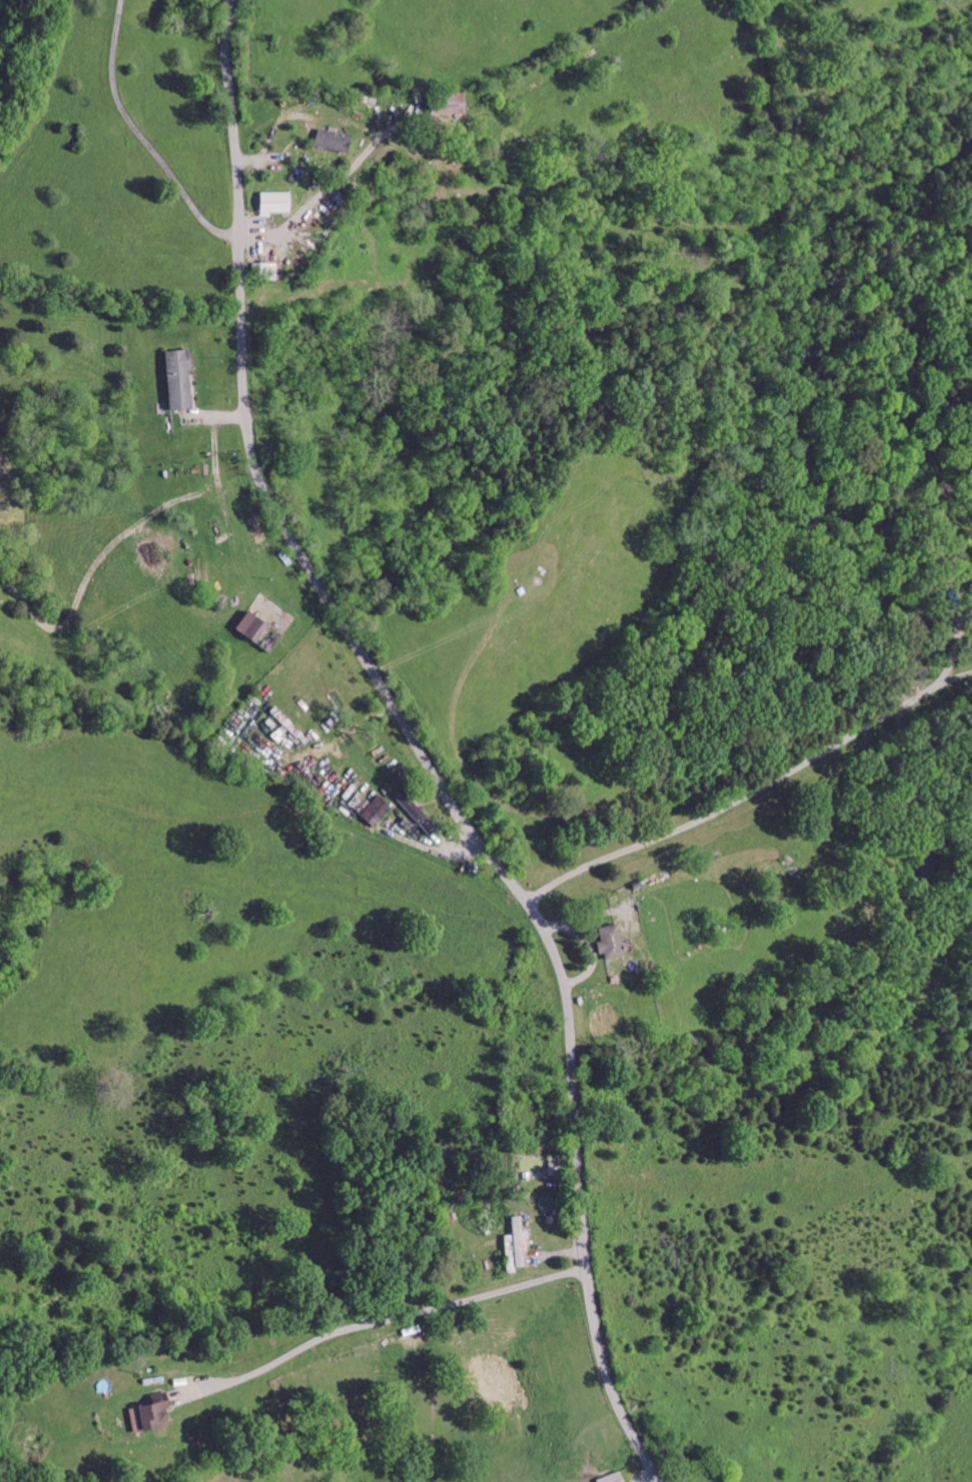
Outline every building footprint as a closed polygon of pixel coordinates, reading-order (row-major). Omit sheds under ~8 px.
[(397,119),(363,112),(359,130),(393,137),(397,119)]
